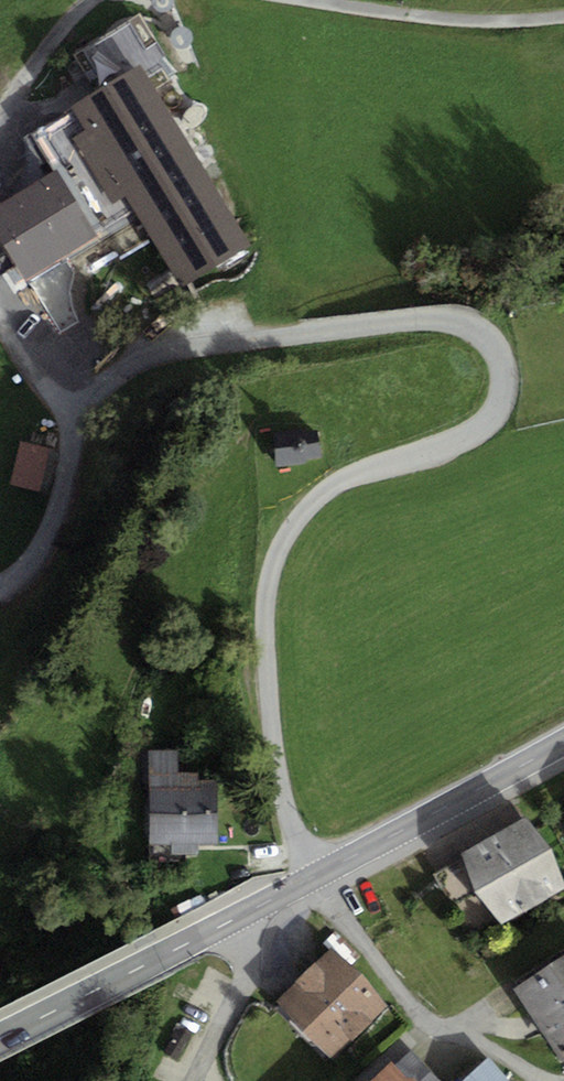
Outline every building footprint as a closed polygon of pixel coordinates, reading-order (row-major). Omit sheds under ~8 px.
[(29,132),(53,171),(98,243),(140,217),(183,285),(247,245),(147,86),(174,69),(139,14),(81,50),(103,86),(29,132)] [(190,107),(185,112),(183,115),(182,120),(182,123),(182,125),(184,127),(187,128),(191,128),(196,127),(201,123),(205,118),(207,114),(207,110),(206,108),(205,105),(203,104),(200,103),(196,104),(190,107)] [(0,202),(0,241),(24,283),(98,243),(53,171),(0,202)] [(304,432),(274,436),(278,468),(307,464),(307,461),(321,459),(317,433),(304,435),(304,432)] [(20,441),(10,484),(39,491),(50,448),(20,441)] [(178,753),(149,754),(150,844),(172,843),(172,854),(195,854),(195,843),(218,843),(217,784),(200,784),(200,774),(178,775),(178,753)] [(438,876),(474,938),(563,887),(563,883),(530,824),(438,876)] [(336,953),(279,1004),(330,1061),(387,1010),(336,953)] [(512,989),(560,1062),(563,1059),(563,955),(512,989)] [(395,1066),(409,1080),(440,1080),(410,1051),(395,1066)] [(464,1080),(510,1080),(490,1058),(464,1080)] [(395,1066),(392,1063),(373,1080),(409,1080),(395,1066)]
